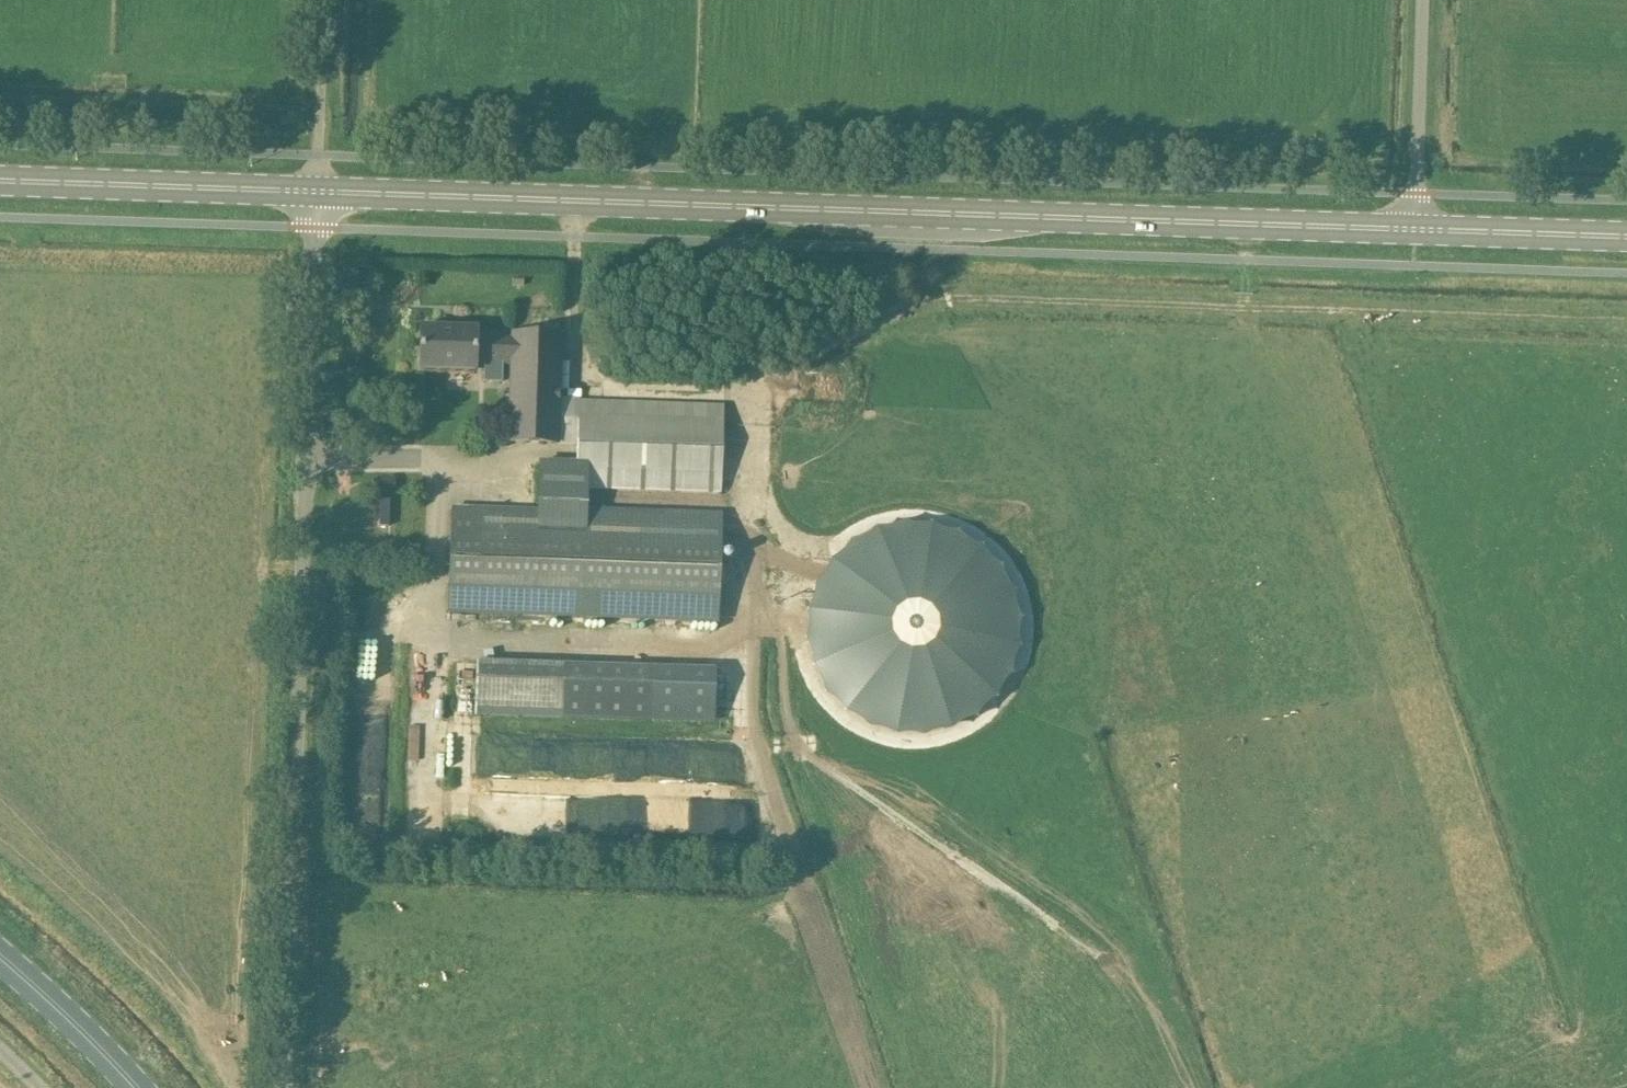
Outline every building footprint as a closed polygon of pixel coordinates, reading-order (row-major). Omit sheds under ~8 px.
[(537,510),(451,507),(447,613),(719,624),(723,516),(587,512),(587,491),(722,495),(725,404),(572,398),(572,400),(561,400),(563,334),(510,332),(510,336),(477,334),(477,330),(420,327),(418,369),(476,371),(476,365),(484,365),(484,382),(502,384),(503,365),(510,366),(508,445),(559,446),(576,448),(576,461),(539,460),(537,510)] [(833,584),(828,612),(831,637),(840,663),(856,684),(876,701),(901,712),(927,717),(954,714),(979,705),(1001,689),(1018,669),(1029,645),(1033,618),(1031,591),(1021,566),(1006,545),(985,528),(961,516),(934,512),(908,515),(883,524),(861,539),(844,560),(833,584)] [(475,662),(474,717),(715,722),(716,666),(475,662)] [(626,772),(644,772),(644,771),(659,771),(660,748),(607,747),(607,772),(626,772)]
